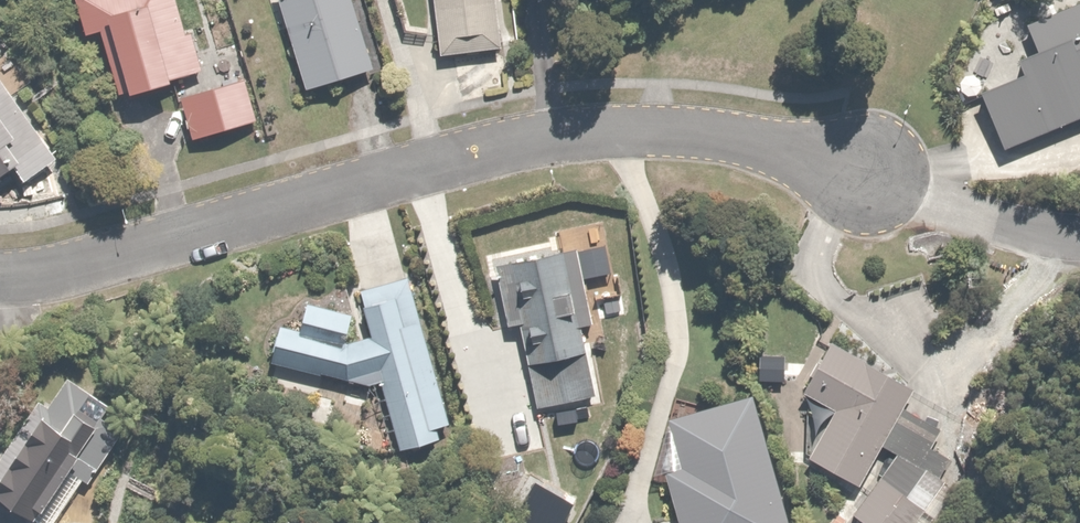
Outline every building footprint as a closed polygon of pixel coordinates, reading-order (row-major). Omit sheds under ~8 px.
[(118,31),(137,93),(176,81),(194,140),(262,119),(249,77),(235,81),(227,55),(204,62),(184,0),(80,0),(92,39),(118,31)] [(311,91),(381,69),(360,0),(283,0),(311,91)] [(444,56),(508,49),(502,0),(438,0),(444,56)] [(1008,145),(1079,115),(1079,8),(1035,27),(1044,50),(1026,58),(1032,74),(986,93),(1008,145)] [(52,144),(0,70),(0,180),(52,144)] [(596,323),(582,250),(501,265),(505,287),(517,285),(520,299),(508,302),(512,325),(530,322),(538,363),(529,364),(538,408),(598,396),(585,325),(596,323)] [(277,363),(380,386),(398,451),(441,438),(439,428),(451,425),(409,276),(361,290),(373,333),(350,339),(356,314),(310,304),(304,330),(285,326),(277,363)] [(882,474),(853,515),(864,522),(914,522),(965,450),(906,409),(926,380),(888,354),(878,369),(842,344),(808,392),(841,415),(813,455),(854,484),(885,441),(924,468),(908,493),(882,474)] [(760,395),(674,416),(687,468),(669,473),(681,522),(791,522),(760,395)] [(0,486),(0,493),(37,522),(55,522),(88,483),(74,472),(108,429),(89,413),(73,433),(68,429),(65,432),(52,421),(0,486)]
